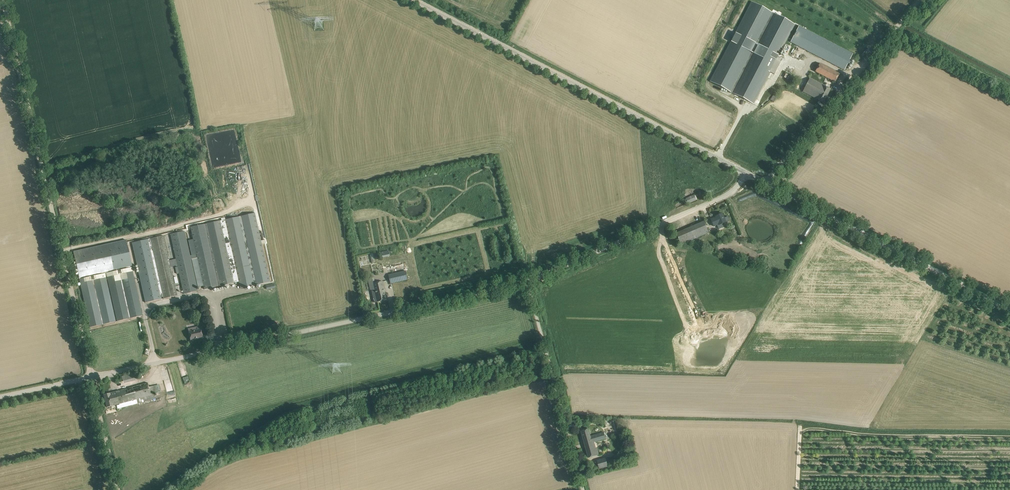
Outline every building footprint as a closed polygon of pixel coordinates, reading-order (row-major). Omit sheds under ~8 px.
[(752,2),(710,82),(753,104),(770,72),(774,74),(783,58),(778,55),(795,24),(752,2)] [(853,54),(799,25),(791,42),(844,70),(848,64),(849,64),(851,61),(849,60),(853,54)] [(817,62),(813,69),(816,70),(815,72),(835,82),(840,74),(820,63),(819,64),(817,62)] [(812,79),(810,78),(803,91),(817,99),(824,102),(830,89),(822,85),(823,84),(812,79)] [(696,200),(695,198),(694,195),(686,199),(688,203),(696,200)] [(225,219),(220,221),(234,283),(238,282),(240,288),(270,282),(255,213),(225,219)] [(719,224),(719,225),(730,220),(728,216),(724,218),(722,213),(715,216),(716,217),(711,219),(714,226),(719,224)] [(220,221),(190,227),(196,254),(190,256),(190,258),(190,259),(197,258),(204,289),(234,283),(220,221)] [(709,234),(706,226),(704,221),(676,233),(681,244),(703,235),(704,236),(706,235),(709,234)] [(190,258),(190,256),(184,231),(170,234),(176,259),(177,264),(184,294),(197,291),(190,259),(190,258)] [(164,236),(145,240),(158,300),(161,299),(161,297),(163,297),(163,298),(177,295),(170,266),(177,264),(176,259),(169,260),(164,236)] [(126,240),(73,252),(79,278),(85,276),(86,278),(91,276),(132,267),(131,266),(132,266),(126,240)] [(145,240),(132,243),(145,302),(158,300),(145,240)] [(403,263),(384,268),(385,271),(388,270),(391,283),(407,279),(405,271),(403,263)] [(132,267),(106,273),(117,321),(143,315),(132,267)] [(86,278),(79,279),(90,327),(116,321),(105,273),(91,276),(86,278)] [(382,281),(375,283),(374,276),(368,277),(371,291),(375,290),(375,294),(372,295),(374,303),(387,300),(382,281)] [(206,331),(205,326),(205,325),(196,327),(197,330),(189,332),(190,340),(196,339),(196,338),(202,337),(201,332),(206,331)] [(65,366),(73,365),(73,362),(77,361),(75,349),(63,351),(65,366)] [(159,384),(156,385),(149,387),(148,383),(104,395),(107,407),(117,405),(118,408),(156,398),(155,394),(161,392),(160,390),(159,384)] [(588,429),(581,431),(588,458),(599,455),(597,448),(596,448),(594,442),(605,439),(603,432),(594,435),(590,436),(588,429)] [(599,469),(601,468),(610,465),(608,458),(605,459),(605,458),(601,459),(596,460),(599,469)]
